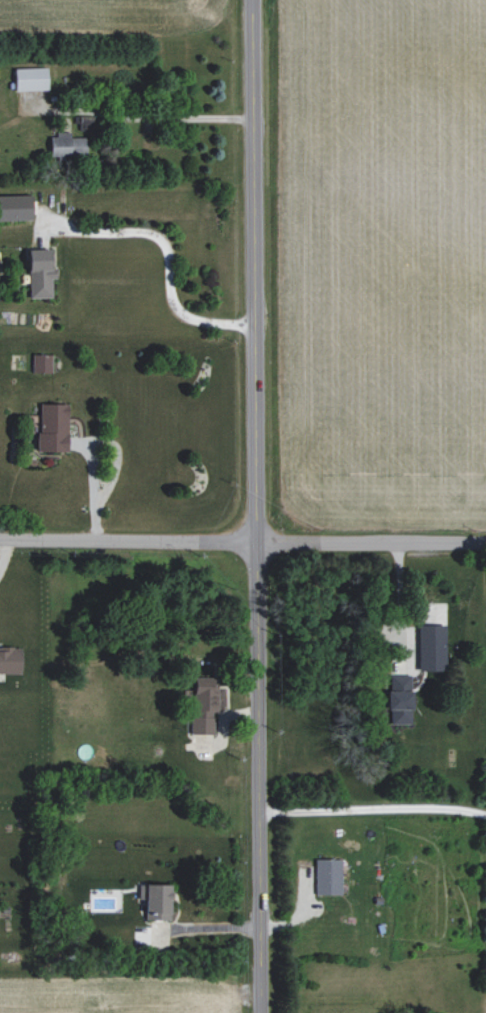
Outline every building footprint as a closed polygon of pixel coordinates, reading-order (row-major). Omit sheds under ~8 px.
[(48,90),(48,67),(15,68),(15,91),(48,90)] [(70,137),(70,129),(57,130),(57,137),(50,137),(51,156),(87,155),(86,137),(70,137)] [(0,196),(0,221),(32,220),(32,195),(0,196)] [(28,249),(29,298),(52,297),(52,277),(56,277),(55,267),(51,267),(51,249),(28,249)] [(52,355),(33,354),(32,372),(52,373),(52,355)] [(39,451),(68,452),(68,404),(39,403),(39,451)] [(419,624),(418,670),(446,670),(447,625),(419,624)] [(22,674),(21,647),(0,648),(0,674),(22,674)] [(390,724),(413,723),(412,675),(389,675),(390,724)] [(214,735),(215,711),(217,711),(218,678),(194,677),(191,734),(214,735)] [(316,894),(342,894),(341,859),(315,859),(316,894)] [(171,884),(146,884),(146,920),(171,920),(171,884)]
